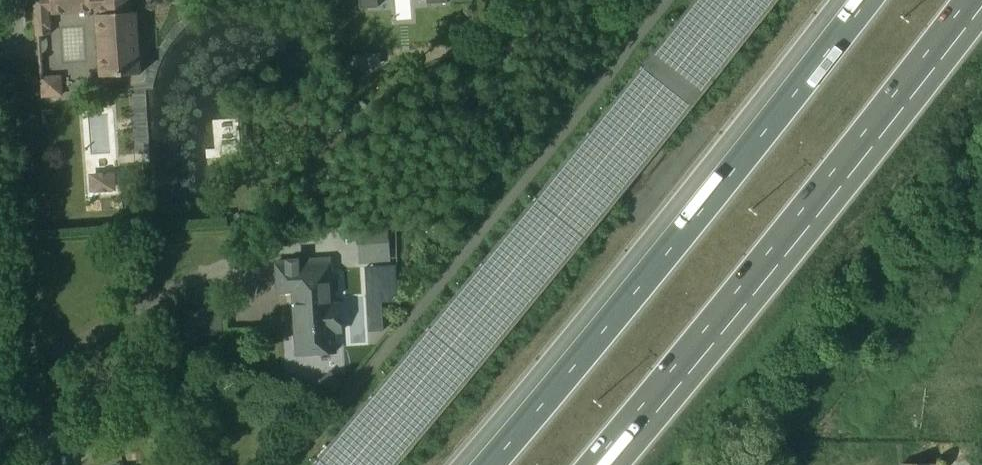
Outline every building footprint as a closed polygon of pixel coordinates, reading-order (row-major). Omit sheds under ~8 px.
[(141,74),(139,46),(143,46),(143,44),(142,33),(142,31),(138,31),(137,11),(132,11),(132,0),(33,0),(35,36),(51,35),(50,29),(51,29),(50,18),(49,18),(48,11),(51,11),(51,14),(91,12),(90,8),(99,8),(99,13),(94,14),(98,76),(141,74)] [(359,9),(378,7),(377,0),(359,0),(359,9)] [(41,97),(62,96),(61,75),(40,76),(41,97)] [(104,101),(79,102),(81,147),(106,146),(104,101)] [(107,191),(116,190),(115,172),(106,172),(106,171),(97,172),(97,173),(89,173),(90,192),(99,191),(99,192),(107,192),(107,191)] [(361,264),(389,262),(386,224),(359,225),(361,264)] [(294,355),(337,353),(336,333),(342,332),(341,301),(334,301),(331,256),(274,259),(276,292),(291,292),(294,355)] [(311,389),(322,401),(341,383),(330,371),(311,389)]
